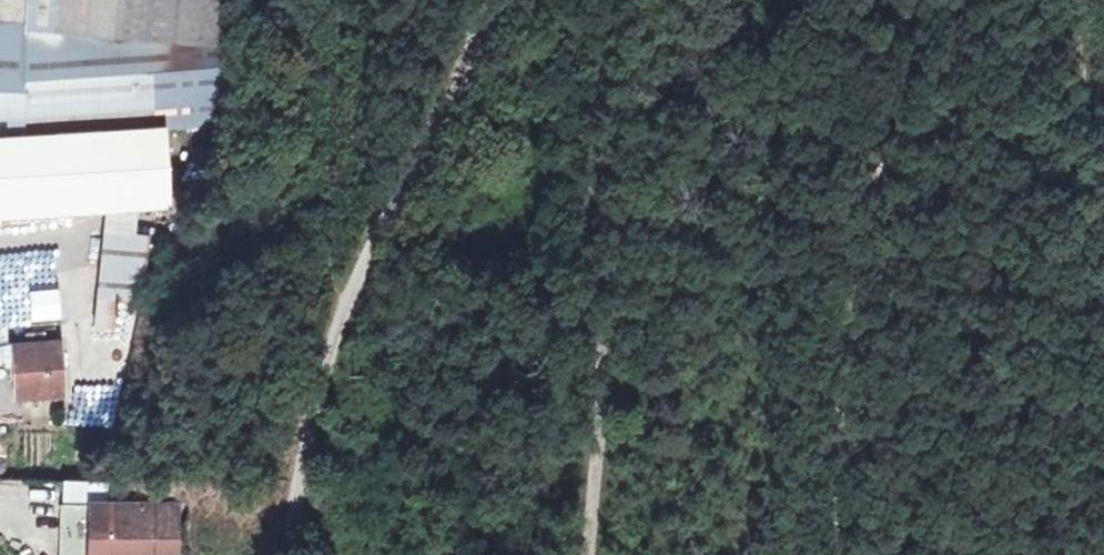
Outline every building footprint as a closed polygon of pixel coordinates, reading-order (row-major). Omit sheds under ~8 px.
[(107,210),(169,206),(164,128),(192,126),(224,124),(235,0),(27,0),(26,20),(0,23),(0,129),(22,130),(21,136),(0,137),(0,217),(107,210)] [(26,20),(27,0),(0,0),(0,23),(26,20)] [(192,126),(194,148),(220,146),(224,124),(192,126)] [(21,136),(22,130),(0,129),(0,137),(21,136)] [(107,210),(105,232),(152,236),(165,238),(169,206),(107,210)] [(105,232),(98,301),(118,303),(145,305),(152,236),(105,232)] [(28,291),(32,323),(62,319),(59,288),(28,291)] [(98,301),(96,326),(116,327),(118,303),(98,301)] [(29,345),(14,346),(17,398),(64,395),(59,324),(28,326),(29,345)] [(179,507),(62,505),(61,554),(178,554),(179,507)]
